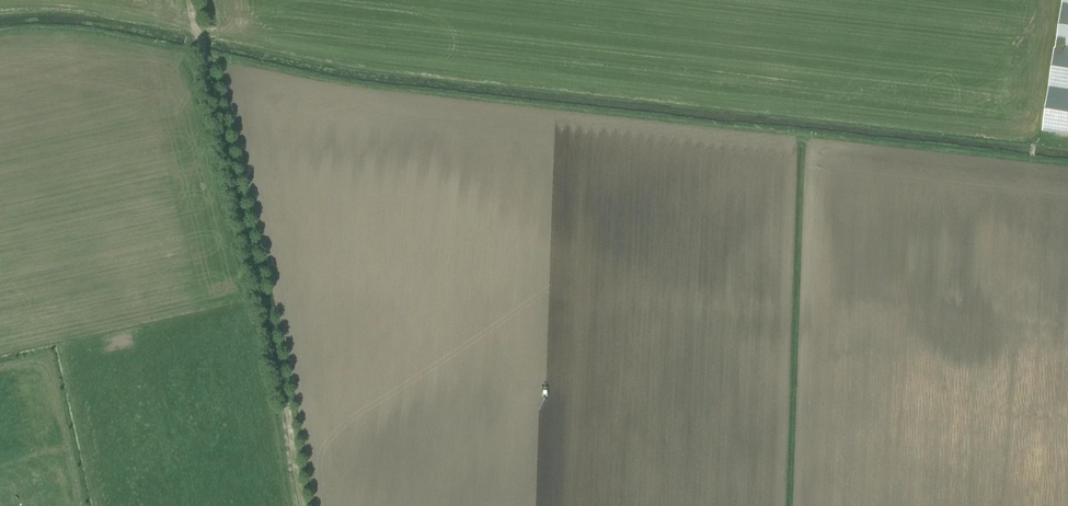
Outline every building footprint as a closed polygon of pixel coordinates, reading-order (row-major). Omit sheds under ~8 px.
[(1055,50),(1067,52),(1067,0),(1062,0),(1055,50)] [(1055,50),(1054,50),(1042,133),(1067,136),(1067,52),(1055,50)]
